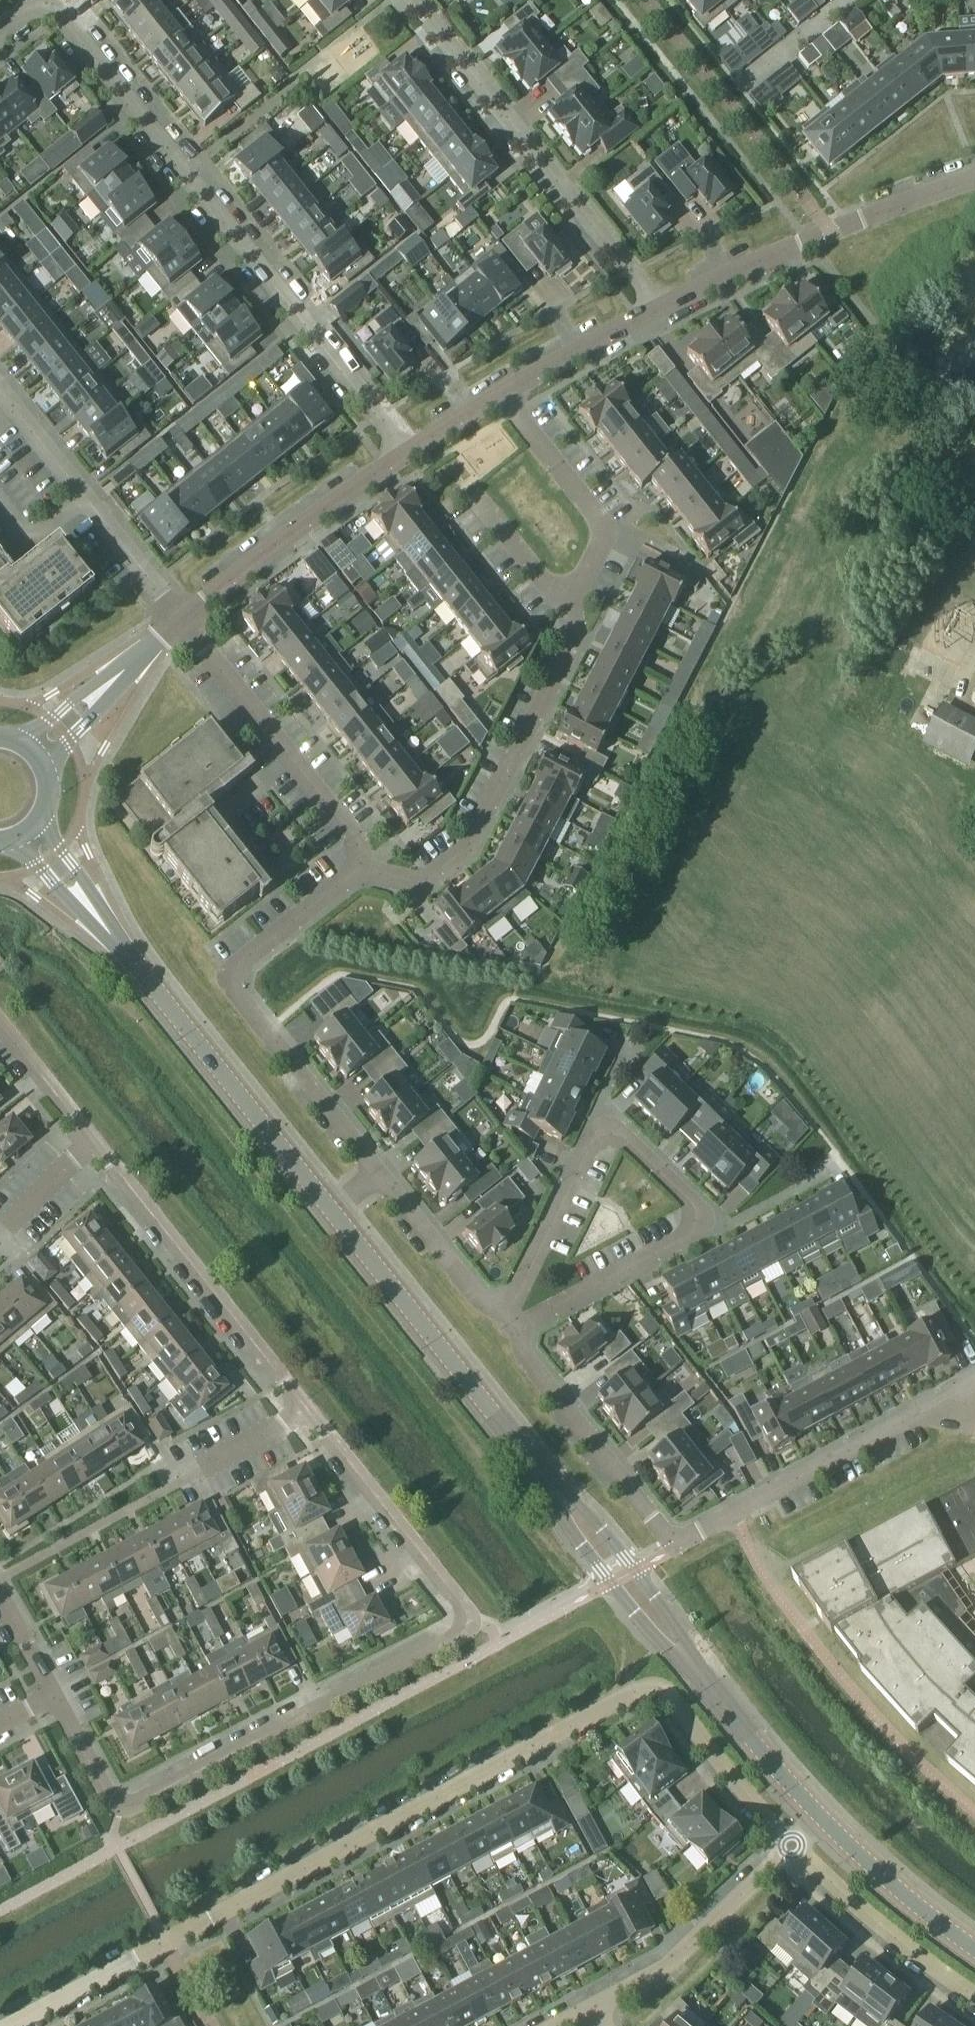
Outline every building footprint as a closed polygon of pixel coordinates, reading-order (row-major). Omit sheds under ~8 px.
[(108,10),(125,30),(154,7),(162,1),(161,0),(120,0),(108,10)] [(154,7),(125,30),(136,45),(166,21),(174,15),(162,0),(162,1),(154,7)] [(308,5),(305,8),(319,26),(311,32),(319,42),(349,19),(342,10),(354,0),(314,0),(307,5),(308,5)] [(695,16),(691,19),(701,32),(724,14),(713,0),(682,0),(695,16)] [(724,14),(741,0),(713,0),(724,14)] [(815,12),(805,0),(804,0),(799,4),(809,16),(815,12)] [(815,12),(823,6),(819,0),(805,0),(815,12)] [(248,22),(256,15),(247,5),(239,11),(248,22)] [(510,72),(544,45),(535,35),(540,31),(532,20),(536,17),(528,7),(508,22),(516,32),(495,49),(503,59),(501,61),(510,72)] [(219,19),(225,27),(238,16),(232,9),(219,19)] [(843,20),(837,25),(847,38),(854,33),(864,24),(853,12),(843,20)] [(248,22),(263,40),(274,32),(260,13),(248,22)] [(166,21),(136,45),(149,60),(187,29),(175,14),(174,15),(166,21)] [(225,27),(231,35),(244,24),(238,16),(225,27)] [(775,23),(767,29),(777,42),(785,36),(775,23)] [(841,43),(847,38),(837,25),(831,30),(841,43)] [(187,29),(149,60),(162,77),(201,46),(187,29)] [(767,29),(761,35),(771,47),(777,42),(767,29)] [(957,31),(958,41),(961,78),(962,78),(962,76),(974,75),(974,29),(957,31)] [(263,40),(276,56),(287,48),(274,32),(263,40)] [(244,51),(250,59),(263,49),(257,41),(244,51)] [(938,80),(961,78),(958,41),(924,44),(938,80)] [(920,94),(938,80),(924,44),(897,64),(891,57),(890,57),(920,94)] [(559,86),(585,66),(576,54),(569,59),(561,51),(554,57),(544,45),(510,72),(518,83),(521,81),(529,92),(550,75),(559,86)] [(175,93),(213,62),(201,46),(162,77),(175,93)] [(814,65),(820,60),(810,47),(803,52),(814,65)] [(730,49),(717,59),(732,78),(745,68),(730,49)] [(814,65),(803,52),(797,57),(807,70),(814,65)] [(38,94),(46,104),(61,93),(64,98),(75,90),(49,58),(48,59),(44,55),(39,58),(37,56),(25,66),(27,68),(22,72),(39,93),(38,94)] [(919,95),(920,94),(890,57),(873,71),(879,78),(902,106),(918,93),(919,95)] [(384,61),(367,75),(374,84),(389,103),(421,78),(415,70),(414,69),(411,70),(403,60),(391,70),(384,61)] [(213,62),(175,93),(190,112),(228,81),(213,62)] [(568,98),(547,115),(555,125),(553,127),(562,138),(600,108),(599,107),(596,110),(588,100),(597,93),(588,82),(579,71),(585,66),(559,86),(568,98)] [(748,96),(753,104),(757,100),(756,99),(759,96),(760,98),(763,95),(762,94),(765,91),(767,93),(770,90),(777,99),(799,81),(787,66),(774,76),(748,96)] [(862,77),(855,82),(863,92),(885,120),(902,106),(879,78),(869,86),(862,77)] [(405,122),(434,99),(426,89),(428,88),(427,86),(421,78),(389,103),(405,122)] [(38,94),(27,102),(10,81),(0,89),(0,112),(14,130),(26,120),(30,125),(39,118),(43,122),(53,114),(46,105),(46,104),(38,94)] [(239,94),(228,81),(190,112),(203,128),(231,105),(239,115),(259,99),(249,87),(239,94)] [(868,133),(885,120),(863,92),(846,105),(868,133)] [(419,141),(449,117),(434,99),(405,122),(412,132),(419,141)] [(340,115),(331,103),(320,111),(329,123),(340,115)] [(852,146),(868,133),(846,105),(829,118),(823,111),(852,148),(853,148),(852,146)] [(261,122),(278,143),(297,128),(280,107),(261,122)] [(600,108),(562,138),(570,149),(573,147),(581,157),(602,140),(611,151),(635,131),(618,110),(608,118),(600,108)] [(829,167),(852,148),(823,111),(800,130),(804,135),(802,137),(817,156),(819,154),(829,167)] [(14,130),(0,112),(0,149),(7,144),(3,139),(14,130)] [(105,127),(94,113),(68,133),(79,148),(105,127)] [(435,159),(464,136),(449,117),(419,141),(427,150),(435,159)] [(342,120),(332,127),(342,139),(352,132),(342,120)] [(249,184),(286,154),(263,126),(244,141),(252,150),(233,165),(249,184)] [(327,148),(336,141),(327,129),(317,136),(327,148)] [(449,178),(480,154),(473,144),(471,146),(464,136),(435,159),(443,169),(442,169),(449,178)] [(346,153),(336,141),(327,148),(337,161),(346,153)] [(349,149),(358,159),(365,153),(357,143),(349,149)] [(676,146),(653,164),(662,175),(681,199),(691,190),(696,196),(705,207),(706,205),(710,210),(715,206),(717,208),(729,198),(727,196),(732,192),(707,161),(696,169),(676,146)] [(84,200),(122,170),(106,150),(87,165),(80,156),(61,171),(84,200)] [(358,159),(367,170),(374,164),(365,153),(358,159)] [(261,200),(294,174),(282,159),(287,155),(286,154),(249,184),(261,200)] [(480,154),(449,178),(465,197),(458,203),(465,212),(488,193),(481,184),(494,174),(486,164),(488,163),(487,161),(480,154)] [(352,181),(362,173),(352,161),(342,169),(352,181)] [(39,166),(28,174),(35,184),(46,175),(39,166)] [(635,198),(622,209),(648,240),(652,237),(654,239),(667,229),(665,227),(669,223),(666,218),(668,217),(654,200),(665,192),(646,168),(635,177),(625,185),(631,193),(635,198)] [(122,170),(84,200),(98,217),(136,187),(122,170)] [(362,193),(372,185),(362,173),(352,181),(362,193)] [(274,216),(301,195),(289,179),(294,175),(294,174),(261,200),(274,216)] [(379,186),(388,197),(395,191),(386,180),(379,186)] [(388,197),(397,208),(404,202),(399,197),(407,191),(403,185),(395,191),(388,197)] [(136,187),(98,217),(114,237),(121,246),(140,231),(133,222),(151,207),(136,187)] [(301,195),(274,216),(287,232),(314,211),(322,205),(309,189),(301,195)] [(378,192),(368,200),(378,212),(387,204),(378,192)] [(10,212),(33,240),(44,232),(21,203),(10,212)] [(314,211),(287,232),(300,248),(327,227),(334,221),(322,205),(314,211)] [(429,228),(420,216),(410,224),(419,236),(429,228)] [(327,227),(300,248),(312,264),(341,241),(347,236),(334,221),(327,227)] [(64,245),(73,237),(62,223),(53,231),(64,245)] [(140,231),(121,246),(129,255),(137,249),(152,267),(143,274),(144,275),(181,245),(166,225),(147,240),(140,231)] [(520,268),(530,259),(543,276),(545,274),(549,279),(554,275),(556,278),(568,268),(566,265),(571,262),(546,230),(533,240),(522,227),(501,244),(520,268)] [(44,232),(33,240),(43,253),(54,244),(44,232)] [(434,252),(446,243),(439,233),(427,243),(434,252)] [(401,262),(420,248),(413,239),(394,253),(401,262)] [(341,241),(312,264),(328,284),(346,269),(354,278),(373,263),(365,254),(356,260),(341,241)] [(167,303),(186,288),(178,279),(197,264),(181,245),(144,275),(167,303)] [(469,270),(499,307),(519,292),(504,273),(513,266),(498,247),(469,270)] [(48,259),(58,272),(69,263),(59,250),(48,259)] [(22,280),(7,261),(0,266),(0,297),(22,280)] [(469,270),(450,285),(480,322),(499,307),(469,270)] [(79,274),(67,282),(78,297),(90,287),(79,274)] [(444,290),(432,300),(438,308),(461,337),(480,322),(450,285),(445,278),(439,283),(444,290)] [(37,299),(22,280),(0,297),(0,328),(37,299)] [(190,332),(227,302),(212,283),(193,298),(186,288),(167,303),(190,332)] [(338,320),(364,299),(355,287),(329,307),(338,320)] [(818,310),(800,288),(791,295),(789,293),(778,301),(811,343),(832,327),(834,329),(845,321),(829,301),(818,310)] [(124,323),(99,291),(90,298),(100,310),(96,313),(112,333),(120,326),(124,323)] [(52,318),(37,299),(0,328),(0,329),(14,347),(52,318)] [(811,343),(778,301),(767,310),(769,313),(760,320),(777,342),(764,352),(766,354),(781,373),(793,363),(791,359),(811,343)] [(204,350),(242,320),(227,302),(190,332),(190,333),(199,326),(212,343),(204,349),(204,350)] [(412,315),(403,322),(418,341),(427,334),(442,353),(461,337),(438,308),(419,324),(412,315)] [(408,362),(410,360),(397,343),(407,335),(388,311),(377,320),(384,328),(374,336),(378,341),(364,352),(390,384),(394,380),(396,382),(409,372),(407,370),(412,366),(408,362)] [(29,366),(67,336),(52,318),(14,347),(29,366)] [(242,320),(204,350),(227,379),(254,357),(247,348),(257,339),(242,320)] [(742,344),(725,323),(716,330),(714,327),(703,336),(736,378),(766,354),(764,352),(752,337),(742,344)] [(123,346),(131,339),(120,326),(112,333),(123,346)] [(44,385),(82,355),(67,336),(29,366),(44,385)] [(736,378),(703,336),(692,345),(694,348),(685,355),(702,377),(691,385),(707,406),(719,396),(717,393),(736,378)] [(135,344),(126,351),(137,364),(145,357),(135,344)] [(173,360),(164,348),(148,360),(157,372),(173,360)] [(282,359),(274,349),(255,365),(262,374),(282,359)] [(656,351),(646,359),(662,379),(672,371),(656,351)] [(59,404),(97,374),(82,355),(44,385),(59,404)] [(148,384),(159,375),(149,363),(138,372),(148,384)] [(239,377),(246,387),(255,380),(247,370),(239,377)] [(74,422),(112,393),(97,374),(59,404),(74,422)] [(237,394),(246,387),(239,377),(230,384),(237,394)] [(114,382),(117,397),(137,393),(134,379),(114,382)] [(667,390),(674,399),(686,389),(679,381),(667,390)] [(283,400),(311,435),(330,420),(302,385),(283,400)] [(594,432),(624,409),(626,407),(610,387),(600,396),(597,391),(583,402),(587,406),(576,414),(592,434),(594,432)] [(674,399),(682,409),(694,399),(686,389),(674,399)] [(89,441),(127,412),(112,393),(74,422),(89,441)] [(207,403),(214,412),(223,405),(215,396),(207,403)] [(295,448),(311,435),(283,400),(267,413),(295,448)] [(206,419),(214,412),(207,403),(198,410),(206,419)] [(609,451),(639,427),(624,409),(594,432),(609,451)] [(127,412),(89,441),(105,461),(123,446),(131,455),(149,440),(127,412)] [(279,461),(295,448),(267,413),(251,426),(279,461)] [(639,427),(609,451),(624,470),(653,446),(668,435),(653,416),(639,427)] [(698,428),(705,437),(717,427),(710,419),(698,428)] [(175,428),(182,438),(191,431),(183,421),(175,428)] [(263,473),(279,461),(251,426),(235,438),(263,473)] [(705,437),(712,446),(724,436),(717,427),(705,437)] [(174,445),(182,438),(175,428),(166,435),(174,445)] [(781,435),(750,460),(781,498),(801,460),(781,435)] [(247,486),(263,473),(235,438),(219,451),(247,486)] [(653,446),(624,470),(639,488),(678,457),(677,457),(668,464),(653,446)] [(143,454),(150,463),(159,456),(152,447),(143,454)] [(231,499),(247,486),(219,451),(203,464),(231,499)] [(142,470),(150,463),(143,454),(134,460),(142,470)] [(728,465),(735,474),(747,464),(740,455),(728,465)] [(663,500),(693,476),(678,457),(639,488),(639,489),(649,482),(663,500)] [(215,511),(231,499),(203,464),(187,476),(215,511)] [(735,474),(742,483),(754,474),(747,464),(735,474)] [(107,482),(115,491),(134,476),(127,466),(107,482)] [(199,524),(215,511),(187,476),(171,489),(199,524)] [(678,519),(708,495),(693,476),(663,500),(678,519)] [(183,537),(199,524),(171,489),(155,502),(183,537)] [(381,541),(418,512),(403,493),(392,501),(389,497),(376,508),(379,512),(369,520),(384,539),(381,541)] [(708,495),(678,519),(693,537),(690,539),(691,539),(725,512),(724,512),(722,513),(708,495)] [(163,552),(183,537),(155,502),(136,517),(163,552)] [(418,512),(381,542),(395,559),(429,532),(416,515),(419,513),(418,512)] [(725,512),(691,539),(706,559),(730,540),(737,550),(757,534),(749,524),(740,531),(725,512)] [(359,517),(342,524),(351,543),(367,536),(359,517)] [(395,559),(393,560),(406,577),(408,576),(414,571),(442,548),(429,532),(395,559)] [(18,647),(90,590),(60,552),(62,550),(57,544),(13,578),(0,561),(0,624),(18,647)] [(325,555),(340,575),(353,564),(338,544),(325,555)] [(406,577),(404,579),(417,596),(418,596),(427,588),(456,565),(442,548),(414,571),(408,576),(406,577)] [(315,554),(302,564),(306,568),(321,587),(334,577),(315,553),(315,554)] [(417,596),(405,606),(411,613),(423,604),(430,613),(441,605),(469,582),(456,565),(427,588),(418,596),(417,596)] [(633,588),(669,606),(671,608),(683,586),(693,591),(699,580),(677,568),(671,579),(645,565),(633,588)] [(342,577),(350,587),(360,580),(352,570),(342,577)] [(345,596),(347,594),(338,582),(325,592),(334,604),(336,603),(345,596)] [(454,622),(483,599),(469,582),(441,605),(454,622)] [(367,609),(377,601),(363,584),(354,592),(367,609)] [(658,628),(669,606),(633,588),(635,590),(625,610),(658,628)] [(256,639),(289,612),(274,593),(264,601),(261,597),(247,608),(251,612),(240,620),(256,639)] [(356,605),(347,594),(345,596),(336,603),(345,614),(356,605)] [(468,639),(496,616),(483,599),(454,622),(468,639)] [(391,617),(382,606),(372,614),(380,625),(391,617)] [(289,612),(256,639),(256,640),(259,637),(272,653),(300,632),(307,626),(294,609),(289,612)] [(647,649),(658,628),(625,610),(614,632),(647,649)] [(374,627),(363,613),(348,625),(359,639),(374,627)] [(931,637),(962,641),(965,619),(934,615),(931,637)] [(496,616),(468,639),(481,655),(478,657),(479,658),(512,631),(512,630),(509,632),(496,616)] [(381,650),(390,643),(382,633),(380,630),(376,633),(371,637),(381,650)] [(512,631),(461,672),(468,681),(476,675),(485,685),(494,677),(504,669),(508,673),(521,663),(517,658),(528,650),(512,631)] [(286,670),(313,649),(300,632),(272,653),(286,670)] [(636,670),(647,649),(614,632),(603,653),(636,670)] [(391,644),(399,654),(413,643),(405,633),(391,644)] [(698,636),(693,646),(704,651),(709,641),(698,636)] [(313,649),(286,670),(299,687),(327,665),(336,658),(339,656),(325,639),(313,649)] [(396,656),(388,646),(378,653),(386,664),(396,656)] [(693,646),(687,657),(698,662),(704,651),(693,646)] [(407,660),(421,676),(432,667),(419,650),(407,660)] [(625,692),(636,670),(603,653),(592,674),(625,692)] [(327,665),(299,687),(313,704),(346,678),(349,675),(336,658),(327,665)] [(438,678),(430,669),(419,679),(427,687),(438,678)] [(413,680),(405,671),(396,678),(403,687),(413,680)] [(614,713),(625,692),(592,674),(581,696),(614,713)] [(326,721),(359,695),(346,678),(313,704),(326,721)] [(675,678),(670,688),(682,694),(687,684),(675,678)] [(434,693),(449,711),(459,703),(462,701),(447,683),(434,693)] [(427,696),(419,687),(409,695),(417,704),(427,696)] [(670,688),(664,699),(676,705),(682,694),(670,688)] [(604,733),(614,713),(581,696),(570,716),(567,715),(567,716),(605,736),(606,735),(604,733)] [(353,699),(326,721),(340,738),(367,716),(353,699)] [(440,713),(431,702),(424,709),(432,719),(440,713)] [(459,703),(449,711),(464,731),(474,723),(459,703)] [(969,771),(974,758),(974,722),(943,707),(922,747),(969,771)] [(367,716),(340,738),(353,755),(380,733),(390,726),(376,709),(367,716)] [(442,728),(449,723),(441,714),(434,719),(442,728)] [(594,757),(605,736),(567,716),(556,738),(582,751),(577,762),(599,774),(605,763),(594,757)] [(653,720),(648,730),(660,737),(665,727),(653,720)] [(380,733),(353,755),(366,772),(394,750),(401,744),(403,743),(390,726),(380,733)] [(648,730),(642,742),(654,748),(660,737),(648,730)] [(162,859),(209,918),(215,913),(222,922),(256,895),(260,900),(267,895),(209,821),(211,820),(204,810),(251,772),(246,765),(240,769),(213,735),(205,742),(199,736),(163,765),(162,764),(115,801),(153,849),(150,851),(149,856),(150,860),(154,862),(158,862),(162,859)] [(366,772),(380,789),(415,761),(401,744),(394,750),(366,772)] [(545,759),(534,781),(572,800),(583,779),(594,785),(599,774),(577,762),(571,773),(545,759)] [(415,761),(380,789),(393,805),(390,808),(424,781),(421,783),(414,775),(421,769),(415,761)] [(476,799),(468,793),(478,780),(467,771),(449,794),(468,810),(476,799)] [(424,781),(390,808),(406,828),(417,819),(424,828),(453,805),(446,796),(439,801),(424,781)] [(536,783),(525,803),(559,820),(567,825),(578,805),(572,802),(572,800),(534,781),(533,781),(536,783)] [(525,803),(514,824),(548,842),(559,820),(525,803)] [(514,824),(503,846),(537,863),(548,842),(514,824)] [(597,829),(592,838),(604,844),(609,836),(597,829)] [(592,838),(588,846),(600,852),(604,844),(592,838)] [(503,846),(492,867),(522,892),(537,863),(503,846)] [(492,867),(473,883),(502,919),(529,898),(522,892),(492,867)] [(575,872),(570,880),(582,887),(587,878),(575,872)] [(566,889),(578,895),(582,887),(570,880),(566,889)] [(453,894),(453,895),(480,929),(484,934),(502,919),(473,883),(455,897),(453,894)] [(444,924),(433,933),(448,953),(459,955),(465,950),(460,944),(480,929),(453,895),(433,910),(444,924)] [(526,950),(541,968),(547,956),(535,942),(526,950)] [(520,965),(541,968),(526,950),(522,954),(520,965)] [(339,982),(337,984),(355,1007),(370,995),(363,986),(339,982)] [(327,1063),(365,1033),(350,1013),(356,1009),(337,984),(317,1000),(335,1023),(313,1040),(321,1050),(318,1052),(327,1063)] [(547,1054),(592,1076),(603,1054),(581,1043),(586,1032),(557,1018),(551,1030),(558,1033),(547,1054)] [(376,1075),(396,1059),(377,1035),(371,1040),(365,1033),(327,1063),(336,1074),(338,1072),(346,1081),(367,1064),(376,1075)] [(448,1040),(436,1050),(450,1067),(461,1057),(449,1042),(448,1040)] [(488,1052),(495,1055),(500,1045),(492,1041),(488,1052)] [(687,1083),(670,1067),(675,1062),(663,1050),(641,1074),(652,1084),(634,1102),(652,1119),(687,1083)] [(488,1052),(482,1063),(490,1067),(495,1055),(488,1052)] [(592,1077),(592,1076),(547,1054),(537,1076),(546,1080),(580,1097),(590,1076),(592,1077)] [(469,1090),(480,1068),(461,1057),(450,1067),(462,1082),(469,1090)] [(377,1126),(415,1095),(399,1076),(405,1071),(396,1059),(376,1075),(385,1086),(363,1103),(371,1112),(368,1115),(377,1126)] [(569,1118),(580,1097),(546,1080),(535,1101),(527,1097),(526,1098),(571,1119),(572,1119),(569,1118)] [(698,1129),(721,1106),(709,1094),(704,1100),(687,1083),(652,1119),(670,1137),(687,1119),(698,1129)] [(426,1137),(446,1122),(436,1110),(430,1115),(415,1095),(377,1126),(385,1136),(388,1134),(396,1144),(417,1126),(426,1137)] [(560,1142),(571,1119),(526,1098),(516,1119),(509,1115),(503,1128),(533,1142),(538,1131),(560,1142)] [(806,1132),(782,1103),(769,1116),(787,1133),(783,1137),(792,1147),(806,1132)] [(709,1140),(692,1158),(710,1175),(744,1139),(727,1123),(733,1117),(721,1106),(698,1129),(709,1140)] [(28,1143),(22,1136),(24,1134),(15,1123),(13,1125),(11,1122),(0,1130),(0,1165),(28,1143)] [(435,1148),(413,1166),(421,1175),(418,1177),(427,1188),(461,1161),(467,1156),(471,1153),(463,1143),(446,1122),(426,1137),(435,1148)] [(744,1139),(710,1175),(727,1192),(745,1174),(756,1185),(778,1161),(766,1150),(761,1155),(744,1139)] [(516,1148),(529,1164),(536,1149),(519,1140),(516,1148)] [(461,1161),(427,1188),(435,1199),(438,1197),(445,1206),(458,1197),(468,1209),(500,1182),(489,1169),(483,1174),(467,1156),(461,1161)] [(476,1205),(484,1216),(472,1225),(474,1227),(464,1235),(481,1257),(490,1250),(494,1254),(508,1244),(504,1239),(513,1232),(502,1218),(523,1201),(506,1181),(476,1205)] [(817,1200),(841,1244),(861,1233),(864,1240),(877,1233),(861,1205),(850,1210),(839,1188),(817,1200)] [(839,1245),(841,1244),(817,1200),(816,1201),(817,1203),(798,1213),(820,1252),(838,1242),(839,1245)] [(77,1257),(102,1237),(98,1231),(103,1228),(89,1211),(73,1224),(77,1229),(63,1239),(77,1257)] [(801,1262),(820,1252),(798,1213),(780,1222),(801,1262)] [(800,1263),(801,1262),(780,1222),(761,1233),(777,1264),(796,1254),(800,1263)] [(759,1274),(777,1264),(761,1233),(741,1243),(762,1283),(764,1282),(759,1274)] [(84,1279),(116,1254),(102,1237),(77,1257),(70,1262),(84,1279)] [(744,1293),(762,1283),(741,1243),(723,1253),(744,1293)] [(885,1253),(889,1262),(900,1256),(895,1248),(885,1253)] [(723,1253),(703,1263),(724,1303),(744,1293),(723,1253)] [(55,1274),(38,1254),(26,1264),(44,1284),(55,1274)] [(116,1254),(84,1279),(93,1290),(93,1291),(89,1293),(89,1299),(91,1301),(97,1296),(129,1271),(116,1254)] [(706,1313),(724,1303),(703,1263),(685,1273),(684,1271),(683,1271),(706,1316),(707,1315),(706,1313)] [(97,1296),(91,1301),(92,1303),(98,1304),(101,1301),(103,1303),(111,1313),(143,1287),(129,1271),(97,1296)] [(686,1326),(706,1316),(683,1271),(661,1283),(673,1305),(662,1311),(677,1339),(690,1333),(686,1326)] [(76,1280),(62,1291),(69,1299),(83,1288),(76,1280)] [(841,1293),(851,1288),(848,1281),(838,1286),(841,1293)] [(864,1304),(883,1294),(876,1281),(858,1291),(864,1304)] [(2,1299),(29,1331),(55,1308),(35,1283),(25,1292),(19,1285),(2,1299)] [(57,1300),(64,1294),(55,1283),(48,1289),(57,1300)] [(830,1300),(841,1293),(838,1286),(826,1292),(830,1300)] [(143,1287),(111,1313),(124,1330),(156,1304),(143,1287)] [(851,1310),(863,1305),(858,1293),(846,1298),(851,1310)] [(64,1294),(57,1300),(67,1311),(73,1306),(64,1294)] [(29,1331),(2,1299),(0,1301),(0,1330),(12,1344),(29,1331)] [(812,1309),(813,1308),(809,1301),(800,1306),(804,1313),(812,1309)] [(137,1347),(169,1321),(156,1304),(124,1330),(137,1347)] [(804,1313),(800,1306),(788,1312),(792,1319),(797,1317),(804,1313)] [(907,1334),(927,1372),(949,1361),(942,1348),(953,1342),(934,1306),(923,1312),(928,1323),(907,1334)] [(797,1317),(800,1322),(805,1331),(809,1339),(814,1336),(824,1331),(815,1314),(812,1309),(804,1313),(797,1317)] [(85,1333),(92,1328),(83,1316),(76,1322),(85,1333)] [(151,1364),(183,1338),(169,1321),(137,1347),(151,1364)] [(771,1321),(762,1326),(765,1334),(775,1328),(771,1321)] [(579,1333),(575,1329),(562,1339),(565,1344),(556,1351),(574,1373),(584,1365),(585,1367),(597,1358),(596,1356),(600,1352),(610,1364),(629,1348),(619,1335),(604,1347),(588,1326),(579,1333)] [(750,1333),(742,1337),(746,1344),(754,1340),(765,1334),(762,1326),(750,1333)] [(794,1326),(783,1332),(788,1340),(798,1335),(794,1326)] [(92,1328),(85,1333),(95,1344),(101,1339),(92,1328)] [(12,1344),(0,1330),(0,1355),(12,1344)] [(117,1332),(104,1338),(109,1349),(122,1342),(117,1332)] [(783,1332),(770,1339),(775,1347),(788,1340),(783,1332)] [(926,1373),(927,1372),(907,1334),(906,1335),(908,1338),(889,1347),(907,1379),(925,1370),(926,1373)] [(164,1381),(196,1355),(183,1338),(151,1364),(164,1381)] [(722,1343),(717,1346),(722,1356),(722,1357),(727,1354),(737,1349),(737,1348),(731,1338),(722,1343)] [(885,1338),(866,1349),(888,1390),(907,1379),(889,1347),(885,1338)] [(733,1354),(740,1365),(756,1356),(749,1345),(733,1354)] [(85,1346),(75,1353),(81,1361),(91,1354),(85,1346)] [(866,1349),(847,1359),(851,1368),(869,1400),(888,1390),(866,1349)] [(111,1368),(118,1364),(110,1351),(103,1356),(111,1368)] [(611,1420),(649,1390),(648,1389),(645,1392),(637,1383),(641,1380),(634,1371),(640,1366),(630,1354),(610,1369),(619,1380),(598,1398),(605,1407),(602,1409),(611,1420)] [(178,1397),(210,1372),(196,1355),(164,1381),(178,1397)] [(847,1359),(828,1369),(829,1372),(849,1410),(869,1400),(851,1368),(847,1359)] [(118,1364),(111,1368),(118,1381),(126,1376),(118,1364)] [(65,1373),(59,1366),(47,1375),(53,1382),(65,1373)] [(214,1377),(210,1372),(178,1397),(192,1415),(212,1399),(216,1404),(232,1391),(219,1374),(214,1377)] [(829,1372),(810,1382),(830,1420),(849,1410),(829,1372)] [(73,1385),(68,1378),(56,1387),(61,1394),(73,1385)] [(809,1379),(789,1389),(794,1398),(811,1430),(830,1420),(810,1382),(809,1379)] [(25,1392),(30,1399),(42,1390),(36,1383),(25,1392)] [(134,1405),(141,1400),(133,1388),(126,1393),(134,1405)] [(793,1440),(811,1430),(789,1388),(786,1389),(791,1400),(776,1408),(793,1440)] [(660,1432),(680,1416),(693,1406),(684,1395),(671,1405),(663,1395),(657,1400),(649,1390),(611,1420),(620,1431),(623,1429),(630,1438),(652,1421),(660,1432)] [(18,1408),(30,1399),(25,1392),(13,1401),(18,1408)] [(33,1404),(39,1411),(50,1402),(45,1395),(33,1404)] [(141,1400),(134,1405),(142,1417),(149,1412),(141,1400)] [(27,1420),(39,1411),(33,1404),(22,1413),(27,1420)] [(746,1406),(735,1412),(747,1434),(752,1444),(763,1438),(772,1455),(794,1444),(774,1405),(752,1417),(746,1406)] [(98,1409),(90,1413),(98,1425),(120,1460),(139,1448),(134,1440),(145,1434),(145,1433),(128,1407),(105,1421),(98,1409)] [(90,1413),(72,1425),(80,1437),(102,1471),(120,1460),(98,1425),(90,1413)] [(158,1443),(170,1435),(158,1415),(145,1423),(158,1443)] [(661,1483),(695,1456),(680,1436),(690,1428),(680,1416),(660,1432),(669,1443),(647,1460),(655,1470),(652,1472),(661,1483)] [(4,1437),(16,1428),(10,1421),(0,1428),(0,1431),(4,1437)] [(729,1442),(743,1468),(754,1462),(740,1436),(729,1442)] [(84,1483),(102,1471),(80,1437),(62,1449),(84,1483)] [(66,1495),(84,1483),(62,1449),(44,1460),(66,1495)] [(695,1456),(661,1483),(670,1494),(672,1492),(680,1501),(692,1491),(697,1497),(710,1487),(705,1481),(711,1476),(695,1456)] [(38,1474),(30,1479),(48,1506),(66,1495),(44,1460),(34,1467),(38,1474)] [(23,1468),(5,1479),(12,1490),(30,1518),(48,1506),(30,1479),(23,1468)] [(275,1513),(317,1491),(310,1480),(308,1481),(303,1471),(285,1480),(279,1470),(250,1486),(256,1497),(264,1493),(275,1513)] [(0,1482),(0,1514),(2,1518),(0,1519),(0,1525),(8,1538),(27,1527),(23,1522),(30,1518),(12,1490),(5,1479),(0,1482)] [(958,1622),(966,1614),(956,1599),(942,1577),(956,1568),(974,1559),(974,1482),(793,1579),(832,1635),(856,1622),(878,1650),(858,1668),(918,1735),(935,1720),(959,1743),(945,1761),(974,1787),(974,1640),(958,1622)] [(278,1538),(267,1544),(273,1555),(284,1549),(313,1534),(308,1524),(326,1514),(320,1504),(323,1503),(317,1491),(275,1513),(286,1534),(278,1538)] [(176,1511),(185,1506),(181,1497),(172,1502),(176,1511)] [(232,1512),(225,1499),(217,1504),(224,1517),(232,1512)] [(223,1560),(237,1552),(215,1511),(204,1517),(200,1509),(180,1520),(199,1556),(216,1547),(223,1560)] [(180,1566),(199,1556),(180,1520),(161,1530),(180,1566)] [(161,1576),(180,1566),(161,1530),(141,1540),(161,1576)] [(309,1577),(350,1555),(344,1544),(342,1545),(336,1534),(319,1544),(313,1534),(284,1549),(290,1560),(298,1556),(309,1577)] [(141,1540),(122,1550),(142,1586),(149,1601),(168,1590),(161,1576),(141,1540)] [(122,1550),(103,1560),(123,1596),(142,1586),(122,1550)] [(318,1613),(347,1597),(342,1587),(360,1578),(354,1567),(356,1566),(350,1555),(309,1577),(320,1598),(305,1606),(311,1617),(318,1613)] [(103,1560),(84,1570),(100,1599),(104,1607),(123,1596),(103,1560)] [(81,1609),(100,1599),(84,1570),(65,1581),(81,1609)] [(233,1575),(215,1584),(222,1597),(240,1587),(233,1575)] [(81,1609),(65,1581),(59,1584),(57,1578),(38,1589),(48,1607),(53,1604),(61,1620),(81,1609)] [(191,1597),(199,1593),(192,1580),(184,1584),(191,1597)] [(254,1586),(246,1591),(255,1607),(263,1603),(254,1586)] [(199,1593),(191,1597),(198,1610),(206,1606),(199,1593)] [(347,1597),(318,1613),(331,1638),(346,1630),(353,1642),(372,1632),(375,1638),(394,1628),(385,1610),(379,1613),(372,1601),(354,1611),(347,1597)] [(153,1617),(161,1613),(154,1600),(146,1604),(153,1617)] [(208,1628),(215,1624),(208,1611),(201,1615),(208,1628)] [(161,1613),(153,1617),(160,1630),(168,1626),(161,1613)] [(202,1629),(197,1615),(182,1620),(186,1634),(202,1629)] [(115,1637),(123,1633),(116,1620),(108,1624),(115,1637)] [(215,1624),(208,1628),(215,1641),(222,1637),(215,1624)] [(246,1644),(265,1680),(284,1670),(280,1662),(291,1656),(276,1628),(246,1644)] [(169,1648),(177,1644),(170,1631),(163,1635),(169,1648)] [(123,1633),(115,1637),(122,1650),(129,1646),(123,1633)] [(243,1639),(224,1649),(246,1691),(265,1680),(246,1644),(243,1639)] [(177,1644),(169,1648),(176,1661),(184,1657),(177,1644)] [(107,1658),(101,1647),(79,1658),(85,1670),(107,1658)] [(224,1649),(205,1659),(212,1672),(227,1701),(246,1691),(224,1649)] [(125,1656),(131,1669),(139,1664),(132,1652),(125,1656)] [(115,1675),(109,1664),(88,1675),(94,1686),(115,1675)] [(131,1669),(138,1681),(146,1677),(139,1664),(131,1669)] [(208,1711),(227,1701),(212,1672),(192,1682),(208,1711)] [(208,1711),(192,1682),(192,1683),(187,1674),(168,1683),(188,1721),(208,1711)] [(169,1731),(188,1721),(168,1683),(149,1693),(169,1731)] [(150,1742),(169,1731),(149,1693),(130,1704),(150,1742)] [(121,1721),(115,1724),(124,1739),(118,1742),(128,1760),(147,1750),(144,1745),(150,1742),(130,1704),(116,1711),(121,1721)] [(634,1741),(609,1761),(626,1784),(630,1790),(638,1784),(669,1760),(665,1754),(666,1754),(648,1731),(647,1732),(644,1729),(632,1738),(634,1741)] [(638,1784),(630,1790),(652,1819),(672,1802),(662,1790),(681,1776),(669,1760),(638,1784)] [(20,1769),(8,1775),(30,1818),(52,1806),(62,1824),(73,1818),(81,1814),(63,1779),(44,1790),(31,1766),(22,1772),(20,1769)] [(7,1853),(18,1847),(12,1835),(22,1829),(19,1824),(30,1818),(8,1775),(0,1780),(0,1840),(7,1853)] [(532,1789),(510,1800),(529,1836),(533,1842),(552,1832),(553,1834),(566,1827),(554,1804),(543,1810),(532,1789)] [(587,1816),(575,1793),(563,1799),(575,1822),(587,1816)] [(675,1846),(712,1814),(699,1799),(681,1814),(672,1802),(652,1819),(675,1846)] [(511,1803),(491,1813),(514,1855),(513,1853),(533,1842),(529,1836),(510,1800),(510,1801),(511,1803)] [(494,1866),(514,1855),(491,1813),(471,1824),(494,1866)] [(712,1814),(675,1846),(681,1853),(688,1846),(706,1867),(723,1852),(726,1855),(737,1845),(735,1842),(736,1841),(717,1819),(712,1814)] [(569,1829),(584,1859),(597,1852),(582,1822),(569,1829)] [(493,1866),(494,1866),(471,1824),(451,1835),(469,1868),(488,1858),(493,1866)] [(449,1879),(469,1868),(451,1835),(431,1845),(449,1879)] [(429,1889),(449,1879),(431,1845),(411,1856),(433,1898),(434,1898),(429,1889)] [(413,1909),(433,1898),(411,1856),(391,1867),(390,1864),(390,1865),(413,1909)] [(393,1919),(413,1909),(390,1865),(381,1869),(382,1872),(371,1878),(393,1919)] [(586,1866),(566,1877),(572,1888),(592,1877),(586,1866)] [(536,1874),(541,1883),(552,1878),(547,1868),(536,1874)] [(572,1888),(566,1877),(553,1884),(560,1898),(574,1891),(572,1888)] [(373,1930),(393,1919),(371,1878),(359,1884),(358,1881),(349,1886),(373,1930)] [(628,1945),(650,1933),(638,1912),(649,1906),(637,1883),(604,1901),(628,1945)] [(517,1884),(506,1890),(511,1899),(522,1893),(517,1884)] [(372,1931),(373,1930),(349,1886),(350,1889),(330,1899),(348,1932),(368,1922),(372,1931)] [(546,1888),(526,1899),(530,1907),(533,1912),(553,1901),(546,1888)] [(506,1890),(496,1895),(501,1905),(511,1899),(506,1890)] [(328,1943),(348,1932),(330,1899),(310,1910),(328,1943)] [(507,1909),(511,1917),(530,1907),(526,1899),(507,1909)] [(606,1903),(586,1914),(590,1922),(607,1953),(626,1943),(627,1945),(628,1945),(606,1903)] [(477,1905),(466,1911),(471,1921),(482,1915),(477,1905)] [(512,1919),(511,1917),(507,1909),(494,1916),(499,1926),(512,1919)] [(310,1910),(290,1920),(308,1954),(314,1965),(319,1962),(316,1957),(331,1949),(328,1943),(310,1910)] [(466,1911),(455,1917),(460,1926),(471,1921),(466,1911)] [(795,1964),(828,1926),(817,1917),(815,1919),(807,1911),(786,1934),(775,1924),(758,1942),(770,1953),(776,1947),(795,1964)] [(289,1964),(308,1954),(290,1920),(270,1931),(269,1929),(292,1973),(293,1973),(289,1964)] [(586,1964),(607,1953),(590,1922),(570,1933),(586,1964)] [(481,1923),(469,1929),(470,1929),(475,1939),(487,1933),(481,1923)] [(795,1964),(791,1967),(811,1984),(808,1987),(806,1986),(801,1992),(804,1994),(816,2004),(820,1998),(836,1979),(825,1969),(845,1946),(837,1939),(839,1936),(828,1926),(795,1964)] [(260,1991),(292,1973),(269,1929),(247,1941),(258,1962),(248,1968),(260,1991)] [(438,1929),(427,1935),(432,1945),(443,1939),(442,1938),(438,1929)] [(454,1947),(473,1937),(470,1929),(451,1940),(454,1947)] [(544,1930),(524,1941),(531,1953),(548,1987),(549,1987),(548,1985),(567,1974),(551,1943),(544,1930)] [(567,1974),(586,1964),(570,1933),(551,1943),(567,1974)] [(427,1935),(416,1941),(420,1948),(422,1950),(432,1945),(427,1935)] [(444,1942),(431,1950),(435,1958),(454,1948),(450,1939),(444,1942)] [(396,1948),(385,1954),(390,1964),(401,1958),(396,1948)] [(435,1958),(431,1950),(423,1954),(428,1962),(435,1958)] [(529,1997),(548,1987),(531,1953),(511,1964),(529,1997)] [(385,1954),(375,1960),(380,1969),(390,1964),(385,1954)] [(420,1975),(412,1960),(393,1970),(399,1982),(401,1985),(420,1975)] [(486,1962),(467,1972),(473,1984),(490,2015),(509,2006),(510,2008),(510,2007),(492,1974),(486,1962)] [(510,2007),(529,1997),(511,1964),(492,1974),(510,2007)] [(820,1998),(813,2007),(825,2018),(833,2008),(835,2006),(855,2021),(863,2012),(889,1978),(878,1968),(876,1971),(867,1964),(848,1988),(836,1979),(820,1998)] [(356,1970),(345,1975),(350,1985),(361,1979),(356,1970)] [(380,1992),(399,1982),(393,1970),(373,1980),(380,1992)] [(345,1975),(335,1981),(340,1991),(350,1985),(345,1975)] [(855,2021),(862,2025),(897,2025),(889,2020),(908,1996),(899,1989),(901,1987),(889,1978),(863,2012),(855,2021)] [(360,2003),(380,1992),(373,1980),(364,1985),(353,1991),(358,2000),(360,2003)] [(471,2025),(490,2015),(473,1984),(454,1994),(471,2025)] [(132,2003),(145,2025),(187,2025),(178,2009),(166,2014),(154,1991),(132,2003)] [(305,1997),(310,2006),(321,2001),(316,1991),(305,1997)] [(353,1991),(333,2001),(338,2010),(358,2000),(353,1991)] [(735,1993),(728,2001),(739,2011),(746,2003),(735,1993)] [(471,2025),(454,1994),(434,2005),(446,2025),(470,2025),(471,2025)] [(410,2005),(415,2015),(421,2025),(446,2025),(434,2005),(429,1995),(410,2005)] [(112,2013),(119,2025),(145,2025),(132,2003),(112,2013)] [(687,2012),(679,2003),(661,2019),(667,2025),(705,2025),(687,2012)] [(334,2017),(328,2004),(316,2011),(322,2023),(334,2017)] [(390,2014),(391,2016),(396,2025),(397,2025),(421,2025),(415,2015),(410,2005),(409,2004),(390,2014)] [(279,2024),(271,2009),(265,2013),(272,2025),(274,2025),(279,2024)] [(954,2024),(942,2016),(940,2019),(930,2012),(921,2025),(953,2025),(954,2024)] [(112,2013),(92,2024),(93,2025),(119,2025),(112,2013)] [(750,2015),(744,2022),(748,2025),(762,2025),(750,2015)] [(373,2025),(397,2025),(396,2025),(391,2016),(373,2025)] [(798,2025),(786,2016),(778,2025),(797,2025),(798,2025)]
